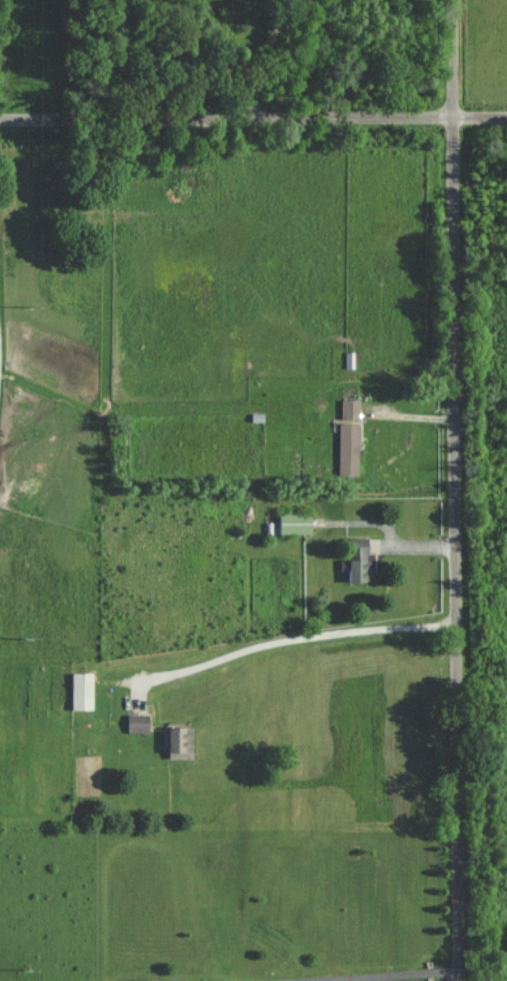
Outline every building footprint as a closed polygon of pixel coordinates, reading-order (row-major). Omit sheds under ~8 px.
[(342,418),(361,418),(361,399),(343,398),(342,418)] [(340,422),(340,474),(360,474),(361,423),(340,422)] [(315,533),(315,513),(282,512),(282,533),(315,533)] [(371,537),(351,537),(351,559),(342,559),(342,569),(349,569),(349,581),(371,581),(371,537)] [(95,672),(74,672),(74,709),(95,709),(95,672)] [(129,731),(150,732),(151,714),(130,713),(129,731)] [(194,726),(170,727),(170,758),(195,757),(194,726)]
